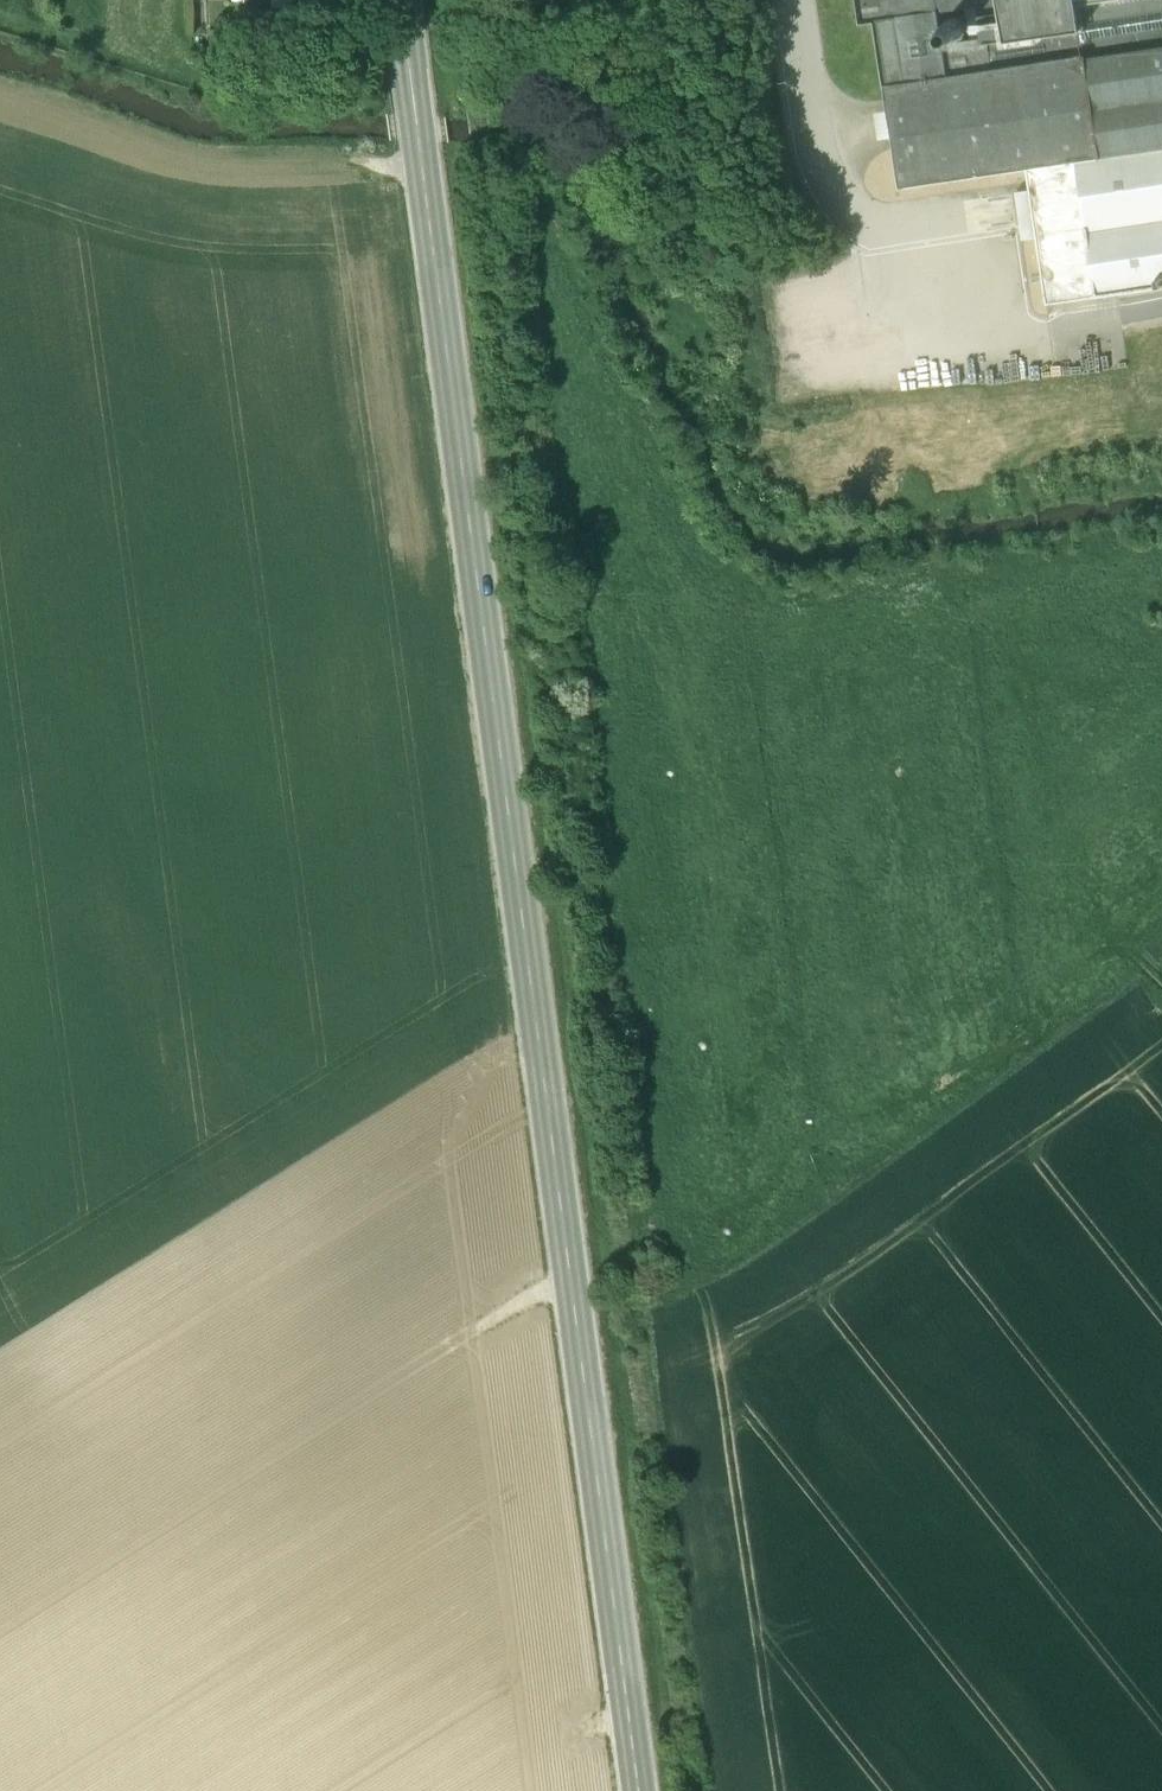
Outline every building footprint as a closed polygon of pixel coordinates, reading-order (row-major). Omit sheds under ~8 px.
[(861,24),(875,21),(901,188),(1027,168),(1047,304),(1159,287),(1158,281),(1161,279),(1161,0),(858,0),(861,24)]
